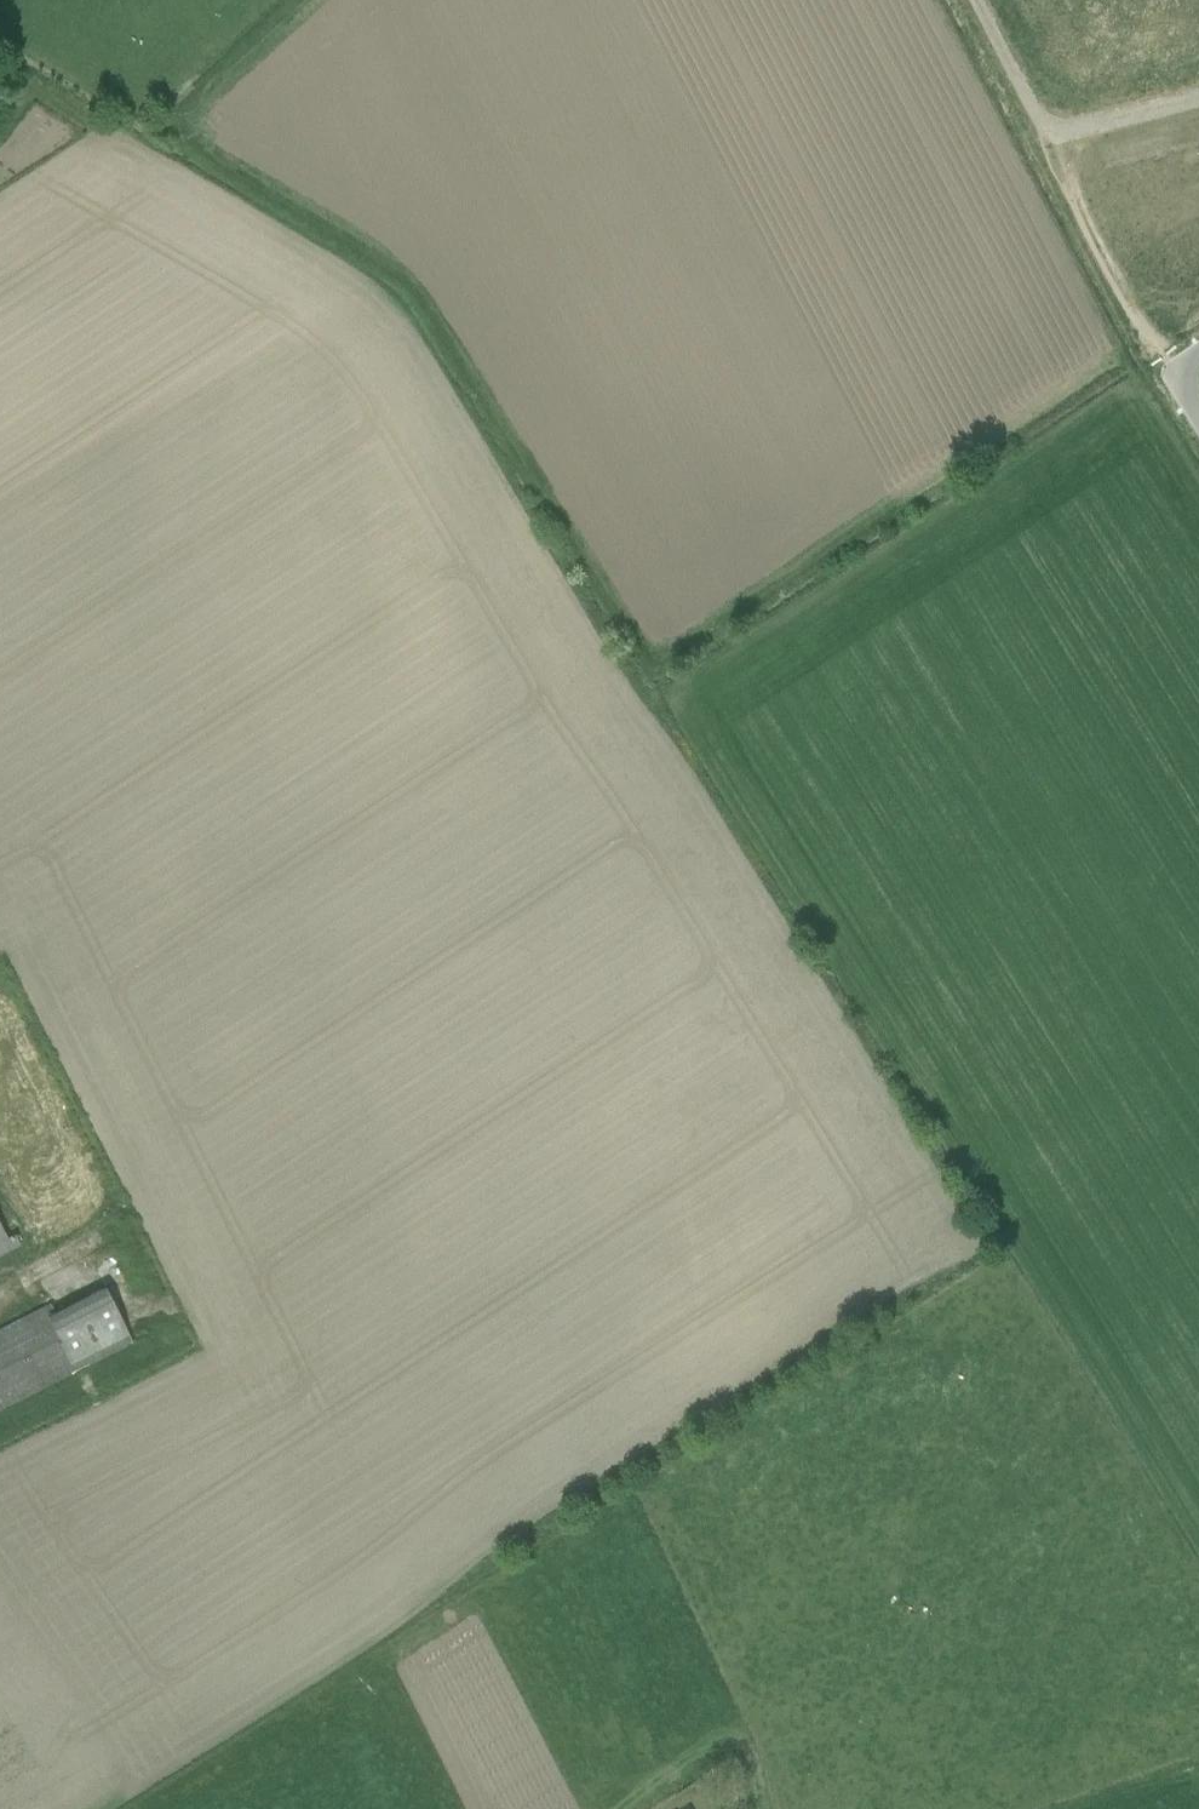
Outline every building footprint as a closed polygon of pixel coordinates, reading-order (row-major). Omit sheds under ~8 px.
[(0,1226),(0,1254),(19,1244),(14,1235),(6,1239),(0,1226)] [(105,1288),(56,1313),(87,1364),(132,1341),(105,1288)] [(0,1330),(0,1409),(87,1364),(56,1313),(51,1304),(0,1330)]
